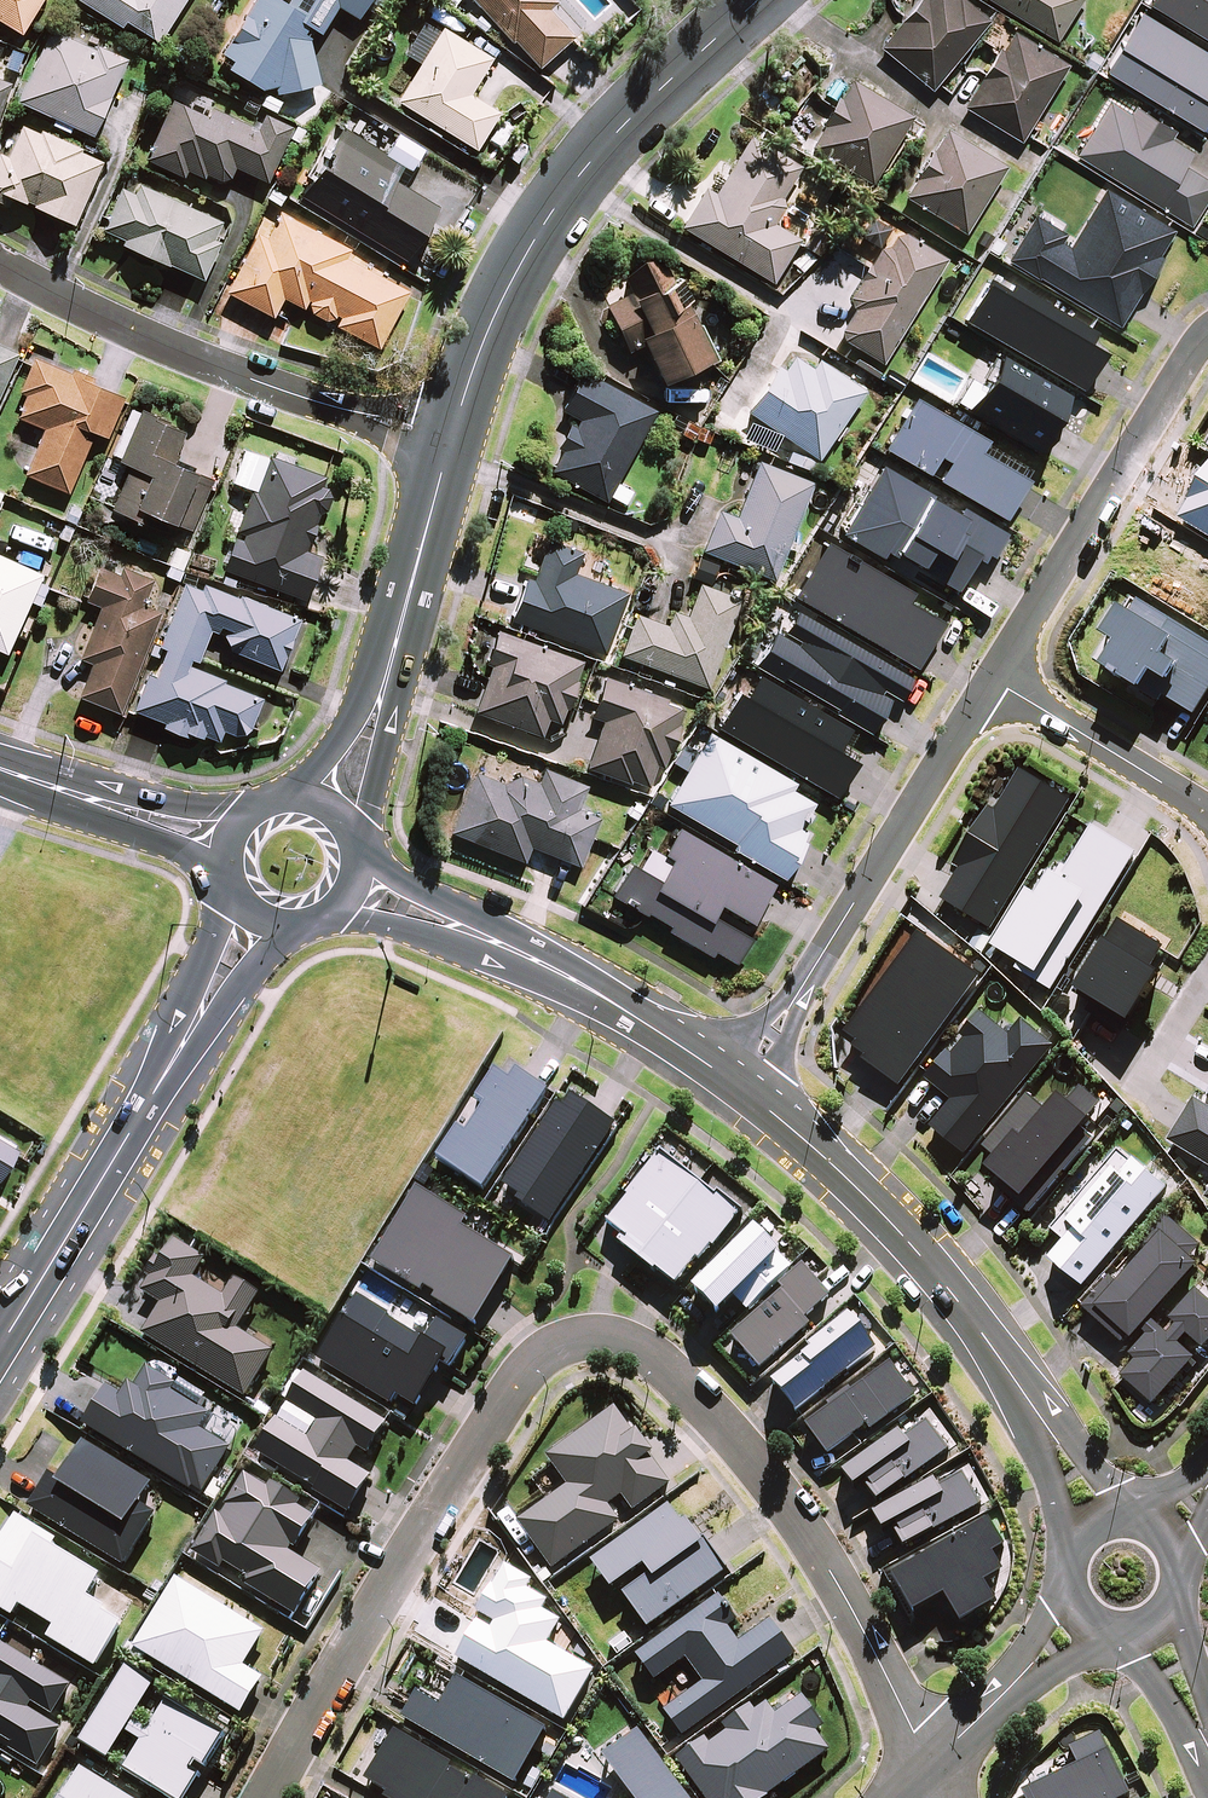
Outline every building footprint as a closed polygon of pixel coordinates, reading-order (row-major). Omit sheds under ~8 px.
[(21,33),(42,0),(0,0),(0,21),(21,33)] [(121,26),(125,21),(159,42),(184,0),(78,0),(121,26)] [(261,88),(273,84),(275,95),(318,83),(305,25),(320,34),(337,6),(357,18),(369,0),(290,0),(287,5),(278,0),(254,0),(221,53),(234,61),(229,69),(261,88)] [(539,68),(573,36),(548,10),(556,1),(555,0),(473,0),(539,68)] [(918,1),(883,44),(933,86),(990,17),(969,0),(917,0),(918,1)] [(1058,38),(1081,0),(997,0),(1058,38)] [(1067,61),(1011,28),(966,104),(1022,137),(1067,61)] [(125,61),(51,29),(19,102),(93,135),(125,61)] [(491,59),(442,29),(431,47),(418,40),(410,53),(423,60),(397,101),(475,150),(498,113),(468,95),(491,59)] [(911,117),(851,79),(811,144),(870,181),(911,117)] [(0,82),(0,114),(11,86),(0,82)] [(217,180),(228,180),(233,178),(238,168),(268,182),(293,128),(261,113),(253,129),(209,109),(206,116),(173,100),(146,159),(183,176),(185,172),(201,180),(203,174),(217,180)] [(23,125),(8,157),(0,153),(0,202),(7,205),(11,196),(74,224),(102,160),(23,125)] [(403,165),(343,129),(302,196),(405,259),(437,207),(393,180),(403,165)] [(1003,166),(944,130),(903,196),(963,233),(1003,166)] [(702,195),(682,228),(773,283),(798,242),(772,227),(785,205),(778,202),(799,167),(751,137),(714,198),(712,201),(702,195)] [(226,225),(124,180),(102,230),(123,239),(121,244),(202,279),(226,225)] [(350,247),(281,211),(267,238),(258,233),(227,292),(273,317),(283,297),(377,347),(408,291),(345,257),(350,247)] [(890,229),(872,217),(858,239),(875,250),(890,229)] [(835,241),(813,226),(800,246),(821,260),(835,241)] [(944,259),(900,232),(889,250),(882,245),(868,268),(847,303),(856,308),(839,337),(882,363),(944,259)] [(686,302),(692,299),(682,278),(676,281),(659,243),(619,262),(633,293),(607,305),(627,348),(642,341),(661,381),(711,358),(686,302)] [(18,354),(0,346),(0,396),(18,354)] [(813,370),(787,353),(748,412),(818,459),(863,391),(818,361),(813,370)] [(123,396),(33,357),(18,392),(25,395),(16,416),(44,428),(25,474),(67,492),(93,431),(105,437),(123,396)] [(552,471),(605,501),(608,496),(624,505),(632,490),(616,481),(654,411),(582,372),(562,410),(580,419),(577,425),(571,421),(556,448),(563,451),(552,471)] [(186,430),(132,406),(110,455),(131,465),(112,508),(142,522),(147,510),(190,529),(213,478),(172,460),(186,430)] [(320,556),(305,551),(318,515),(323,517),(333,489),(322,485),(325,477),(268,456),(255,492),(251,490),(223,568),(304,599),(320,556)] [(811,483),(758,462),(736,517),(718,510),(702,551),(773,579),(811,483)] [(598,559),(549,540),(533,580),(527,578),(511,618),(603,654),(626,593),(590,579),(598,559)] [(6,652),(15,633),(24,637),(34,615),(25,610),(30,599),(40,604),(51,579),(0,556),(0,649),(6,652)] [(152,580),(102,560),(86,600),(100,606),(80,658),(92,663),(79,695),(121,712),(162,610),(143,602),(152,580)] [(186,736),(187,733),(203,739),(204,737),(220,742),(223,732),(236,737),(239,729),(249,733),(263,693),(195,668),(196,666),(189,664),(191,659),(200,662),(211,632),(217,634),(220,627),(226,630),(224,636),(227,637),(223,650),(279,670),(298,616),(203,582),(201,587),(183,580),(159,645),(165,647),(154,677),(147,674),(134,711),(166,722),(164,728),(186,736)] [(738,599),(698,585),(686,617),(673,612),(668,626),(635,614),(620,655),(706,686),(738,599)] [(583,663),(497,630),(485,662),(492,664),(475,711),(540,735),(548,716),(561,721),(583,663)] [(683,703),(604,675),(590,715),(603,720),(587,767),(645,787),(655,758),(663,761),(683,703)] [(510,786),(475,771),(451,831),(524,860),(530,845),(577,864),(595,819),(572,810),(583,784),(565,777),(543,769),(538,782),(516,773),(510,786)] [(17,1152),(0,1142),(0,1180),(17,1152)] [(1100,1738),(1070,1753),(1079,1770),(1023,1797),(1130,1797),(1100,1738)]
